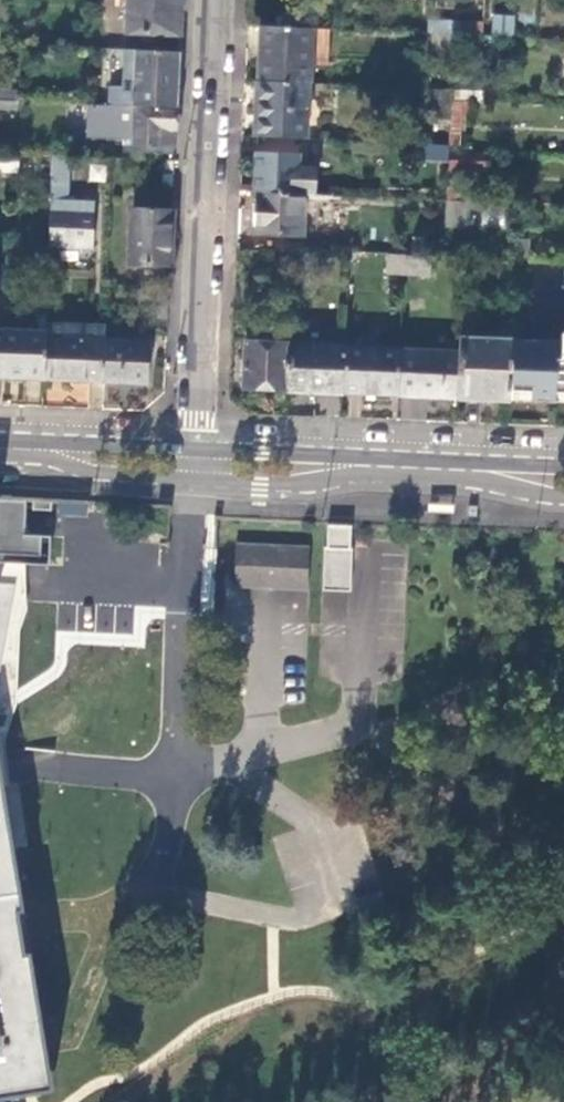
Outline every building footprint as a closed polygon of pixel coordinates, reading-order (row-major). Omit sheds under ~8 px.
[(126,32),(180,34),(182,0),(128,0),(126,32)] [(492,14),(491,33),(513,34),(514,15),(492,14)] [(484,23),(428,21),(428,33),(433,33),(455,34),(460,34),(484,36),(484,23)] [(310,83),(312,28),(261,26),(258,81),(307,83),(310,83)] [(433,33),(432,53),(454,54),(455,34),(433,33)] [(179,51),(135,49),(133,87),(109,86),(107,104),(124,104),(132,105),(134,105),(177,107),(179,51)] [(307,83),(258,81),(256,135),(305,138),(307,83)] [(434,89),(432,119),(451,120),(451,115),(452,101),(452,90),(434,89)] [(0,99),(0,108),(16,109),(17,99),(0,99)] [(468,115),(469,101),(452,101),(451,115),(451,120),(450,145),(449,150),(462,150),(463,115),(468,115)] [(134,105),(132,105),(124,104),(124,114),(134,114),(134,105)] [(175,146),(177,107),(134,105),(134,114),(134,120),(123,119),(122,126),(129,126),(128,134),(133,134),(132,144),(175,146)] [(304,152),(304,142),(254,137),(253,148),(304,152)] [(450,145),(427,144),(426,154),(449,155),(449,152),(449,150),(450,145)] [(488,168),(488,154),(449,152),(449,155),(449,166),(488,168)] [(255,153),(254,191),(305,193),(314,193),(315,167),(299,166),(299,154),(255,153)] [(96,200),(81,200),(82,178),(68,177),(69,155),(53,154),(50,245),(94,247),(96,200)] [(0,156),(0,172),(18,172),(19,156),(0,156)] [(470,200),(470,188),(448,187),(447,199),(460,200),(470,200)] [(305,193),(254,191),(252,233),(303,235),(305,193)] [(447,199),(446,229),(469,229),(470,200),(460,200),(447,199)] [(132,263),(170,264),(173,209),(134,208),(132,263)] [(527,240),(515,240),(514,257),(526,257),(527,240)] [(404,256),(404,253),(388,252),(387,271),(403,272),(404,256)] [(429,257),(404,256),(403,272),(428,274),(429,257)] [(12,310),(12,296),(0,296),(0,309),(12,310)] [(0,328),(0,375),(44,377),(47,323),(48,298),(19,297),(18,311),(37,312),(37,320),(39,320),(39,330),(0,328)] [(244,387),(286,389),(288,342),(289,314),(278,314),(277,342),(270,342),(270,335),(260,335),(260,341),(246,341),(244,387)] [(47,323),(44,377),(89,380),(91,326),(47,323)] [(89,380),(103,380),(106,326),(91,326),(89,380)] [(106,326),(103,380),(147,383),(149,341),(135,340),(136,328),(106,326)] [(563,402),(563,333),(562,333),(561,341),(511,338),(511,340),(508,399),(563,402)] [(457,397),(508,399),(511,340),(459,338),(458,352),(457,397)] [(288,342),(286,389),(342,392),(344,345),(344,344),(288,342)] [(398,394),(400,349),(344,345),(342,392),(398,394)] [(457,397),(458,352),(400,349),(398,394),(457,397)] [(129,388),(0,379),(0,401),(127,410),(129,388)] [(47,565),(49,536),(22,535),(24,496),(0,495),(0,563),(47,565)] [(50,498),(31,497),(30,510),(50,511),(50,498)] [(351,526),(327,524),(326,547),(324,547),(322,590),(351,592),(353,548),(350,548),(351,538),(351,526)] [(234,585),(304,589),(306,549),(235,545),(234,585)] [(13,585),(0,585),(0,681),(13,585)] [(289,619),(306,621),(308,594),(292,592),(289,619)] [(30,1095),(54,1092),(48,1054),(45,1035),(41,1016),(28,933),(22,899),(13,848),(0,767),(0,1100),(30,1095)]
